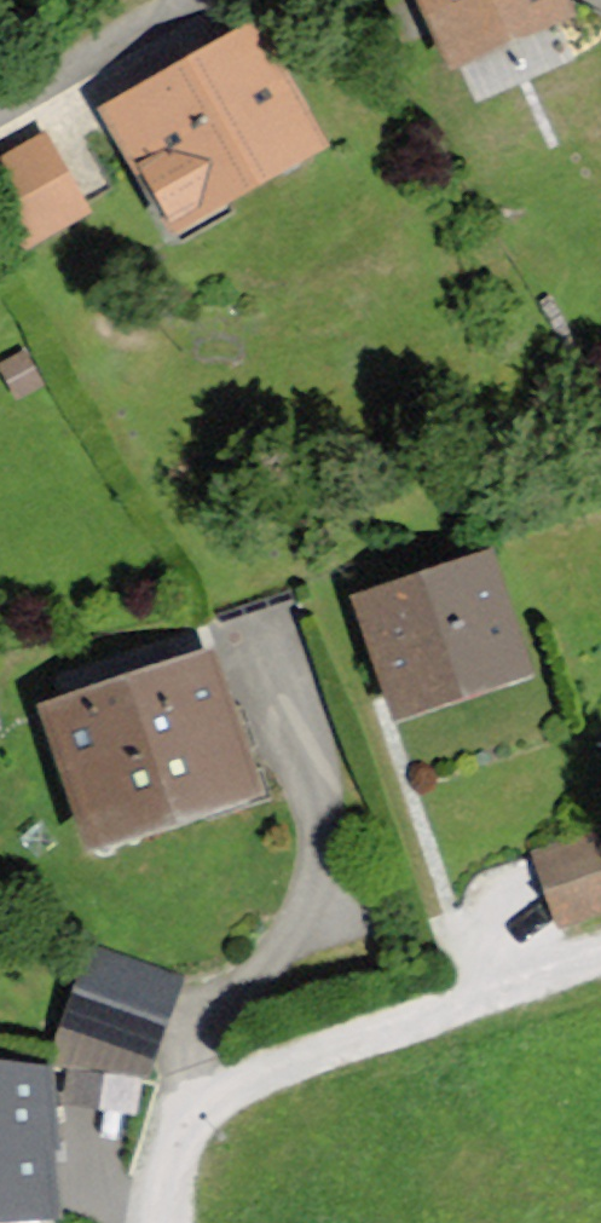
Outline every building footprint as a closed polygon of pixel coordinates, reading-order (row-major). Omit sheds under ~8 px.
[(451,56),(566,5),(564,0),(426,0),(451,56)] [(464,63),(478,92),(559,54),(545,24),(464,63)] [(113,112),(173,222),(315,146),(255,36),(113,112)] [(40,140),(0,164),(0,202),(26,244),(83,210),(40,140)] [(363,598),(401,713),(518,675),(479,560),(363,598)] [(52,706),(92,837),(254,787),(214,656),(128,682),(52,706)] [(560,922),(600,909),(600,835),(539,854),(560,922)] [(95,942),(63,1023),(152,1058),(184,977),(95,942)] [(54,1211),(45,1067),(0,1070),(0,1215),(54,1211)]
